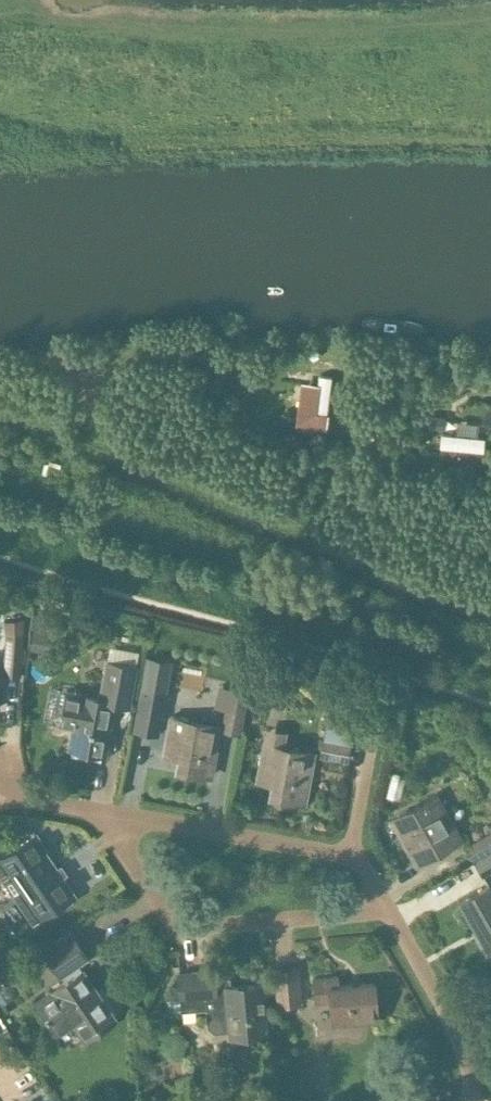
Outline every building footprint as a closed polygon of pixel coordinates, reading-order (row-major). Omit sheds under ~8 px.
[(295,423),(328,428),(333,374),(320,372),(318,383),(301,380),(295,423)] [(484,447),(483,422),(439,424),(440,448),(484,447)] [(4,621),(5,628),(2,674),(20,676),(25,618),(4,621)] [(103,754),(112,704),(128,707),(135,667),(107,662),(100,699),(82,696),(82,694),(67,692),(61,725),(74,727),(70,748),(103,754)] [(139,686),(131,730),(159,736),(167,692),(139,686)] [(218,709),(225,710),(222,730),(242,733),(248,690),(221,686),(218,709)] [(210,776),(220,727),(188,721),(188,719),(173,716),(165,754),(180,756),(177,770),(210,776)] [(269,728),(266,742),(259,780),(274,783),(271,796),(304,802),(313,754),(282,749),(283,745),(286,731),(269,728)] [(323,738),(319,758),(346,763),(350,743),(323,738)] [(417,863),(460,839),(436,796),(409,812),(407,809),(392,818),(417,863)] [(473,860),(490,850),(490,831),(464,846),(473,860)] [(74,896),(44,851),(46,850),(36,835),(0,860),(0,877),(2,880),(8,876),(27,903),(31,900),(43,918),(74,896)] [(490,871),(490,850),(473,860),(481,876),(490,871)] [(460,904),(479,936),(477,938),(487,955),(490,952),(490,888),(490,887),(460,904)] [(41,948),(61,978),(90,959),(70,929),(41,948)] [(298,969),(277,971),(280,1006),(301,1004),(298,969)] [(263,984),(231,987),(230,979),(215,981),(214,970),(178,973),(180,997),(181,997),(182,1011),(207,1008),(209,1026),(216,1032),(231,1030),(231,1036),(268,1033),(263,984)] [(57,1035),(73,1024),(84,1040),(115,1019),(83,972),(52,993),(36,1003),(57,1035)] [(333,1023),(379,1019),(376,982),(339,986),(338,976),(314,978),(317,1001),(331,1000),(333,1023)]
